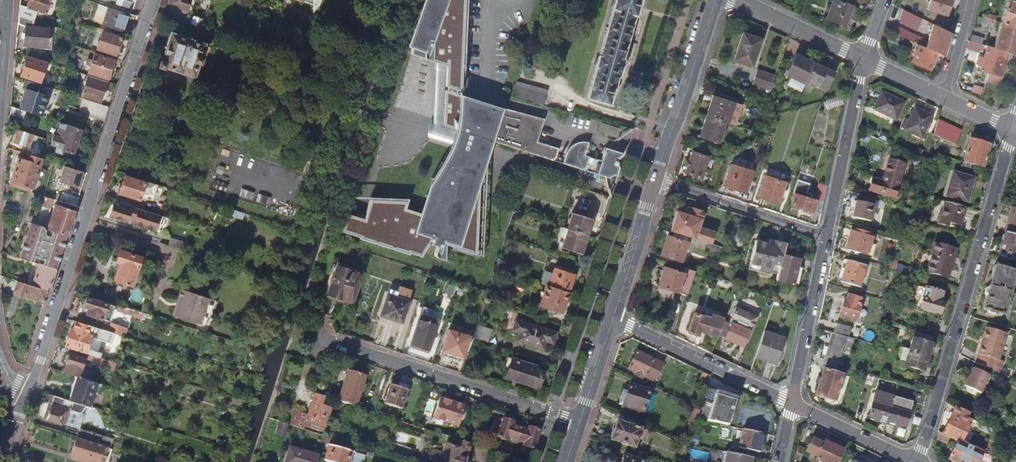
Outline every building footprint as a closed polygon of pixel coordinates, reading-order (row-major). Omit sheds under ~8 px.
[(28,8),(45,13),(49,0),(30,0),(28,8)] [(167,4),(187,11),(190,0),(168,0),(167,4)] [(416,20),(408,46),(409,46),(411,54),(432,61),(440,64),(445,66),(443,86),(448,87),(448,91),(443,90),(442,126),(458,131),(453,148),(443,164),(428,188),(419,215),(403,210),(405,203),(369,201),(367,201),(361,220),(359,220),(345,215),(339,233),(418,258),(426,245),(434,247),(431,254),(432,257),(434,259),(443,262),(444,246),(456,249),(456,244),(461,246),(461,251),(478,256),(482,172),(489,149),(491,141),(559,163),(562,156),(556,154),(558,148),(536,142),(544,119),(508,110),(499,107),(464,96),(458,94),(458,90),(464,91),(465,64),(463,64),(465,0),(423,0),(416,20)] [(586,99),(609,105),(620,67),(636,8),(638,0),(613,0),(586,99)] [(840,0),(835,0),(827,19),(844,25),(853,5),(840,0)] [(1000,25),(993,49),(996,50),(1003,52),(1014,55),(1015,50),(1015,2),(1008,0),(1007,0),(1000,25)] [(916,8),(904,2),(899,13),(910,20),(916,8)] [(122,31),(128,13),(108,7),(102,25),(122,31)] [(189,11),(185,22),(199,27),(203,15),(189,11)] [(33,27),(34,19),(19,15),(19,23),(26,26),(25,45),(46,47),(48,28),(33,27)] [(935,45),(940,47),(947,24),(930,16),(925,32),(897,19),(894,25),(917,36),(935,45)] [(97,49),(115,55),(120,37),(102,32),(97,49)] [(753,65),(761,38),(744,32),(735,59),(753,65)] [(190,36),(185,34),(184,37),(171,33),(161,64),(193,74),(197,62),(199,63),(205,44),(189,39),(190,36)] [(935,45),(917,36),(908,53),(926,62),(935,45)] [(971,36),(969,42),(975,43),(982,45),(983,46),(984,40),(971,36)] [(975,43),(969,42),(968,47),(967,50),(981,53),(983,46),(982,45),(975,43)] [(993,49),(988,47),(984,59),(979,57),(976,64),(981,66),(980,71),(988,74),(985,81),(998,86),(1006,58),(1002,57),(995,55),(996,50),(993,49)] [(94,54),(92,59),(88,58),(86,64),(90,65),(88,72),(107,78),(113,60),(94,54)] [(803,90),(807,81),(815,64),(796,54),(786,74),(793,77),(790,83),(803,90)] [(22,75),(40,82),(47,63),(28,57),(22,75)] [(815,64),(807,81),(826,90),(834,73),(815,64)] [(776,76),(757,70),(753,84),(772,91),(776,76)] [(100,101),(107,81),(88,75),(82,95),(100,101)] [(54,89),(26,79),(23,87),(26,88),(20,109),(26,111),(40,115),(42,109),(44,110),(49,96),(51,97),(54,89)] [(512,97),(543,105),(547,90),(517,81),(512,97)] [(874,110),(895,120),(903,104),(881,94),(874,110)] [(725,123),(728,124),(735,103),(713,96),(707,116),(725,123)] [(826,110),(843,105),(841,97),(824,102),(826,110)] [(104,121),(109,106),(84,98),(79,113),(104,121)] [(24,119),(26,111),(20,109),(11,106),(11,115),(24,119)] [(921,140),(932,119),(916,111),(905,132),(921,140)] [(725,123),(707,116),(700,135),(719,141),(725,123)] [(937,120),(933,136),(951,145),(959,131),(937,120)] [(72,153),(80,129),(62,122),(57,136),(54,135),(51,144),(57,146),(55,152),(62,154),(63,150),(72,153)] [(598,131),(608,134),(610,126),(601,123),(598,131)] [(619,130),(610,126),(608,134),(617,138),(619,130)] [(961,162),(970,164),(981,167),(988,144),(972,138),(971,142),(967,140),(961,162)] [(562,164),(584,170),(587,169),(589,167),(592,158),(584,156),(588,142),(583,141),(579,142),(575,143),(571,146),(568,149),(565,153),(562,164)] [(614,175),(616,176),(618,167),(617,165),(618,164),(618,162),(616,159),(623,154),(623,153),(606,148),(602,161),(610,164),(606,177),(607,178),(614,175)] [(686,172),(702,177),(709,156),(693,152),(690,160),(686,159),(685,164),(688,165),(686,172)] [(18,158),(10,185),(31,192),(35,180),(38,169),(42,158),(29,154),(27,160),(18,158)] [(584,170),(606,177),(610,164),(602,161),(592,158),(589,167),(587,169),(584,170)] [(872,180),(869,192),(894,199),(905,165),(890,160),(883,184),(872,180)] [(739,192),(745,194),(746,192),(753,171),(732,164),(724,187),(731,189),(730,192),(738,195),(739,192)] [(59,182),(76,188),(82,172),(64,166),(59,182)] [(42,182),(45,171),(38,169),(35,180),(42,182)] [(971,179),(952,174),(946,195),(965,200),(971,179)] [(152,200),(157,185),(145,181),(144,183),(125,177),(119,194),(139,200),(141,196),(152,200)] [(779,203),(785,184),(766,178),(760,197),(779,203)] [(792,205),(822,215),(830,187),(827,186),(821,184),(817,201),(811,199),(812,195),(807,193),(809,184),(797,180),(793,193),(794,194),(792,205)] [(600,211),(604,200),(575,191),(571,202),(600,211)] [(63,192),(60,201),(76,206),(79,198),(63,192)] [(50,210),(54,199),(41,195),(37,205),(50,210)] [(875,200),(858,195),(856,202),(854,202),(852,209),(854,210),(851,219),(868,223),(875,200)] [(160,215),(137,208),(117,201),(115,206),(114,205),(110,215),(127,221),(128,220),(135,222),(134,224),(155,231),(160,215)] [(963,207),(944,202),(938,223),(948,226),(949,223),(958,226),(963,207)] [(43,226),(31,222),(20,257),(20,258),(39,265),(39,264),(56,270),(75,211),(56,205),(48,228),(45,229),(43,226)] [(676,210),(670,231),(694,239),(709,244),(713,231),(698,227),(703,212),(688,207),(684,208),(682,212),(676,210)] [(1012,207),(1004,233),(1015,237),(1015,208),(1012,207)] [(572,212),(567,228),(587,234),(592,218),(572,212)] [(581,253),(587,234),(567,228),(561,247),(581,253)] [(867,255),(872,236),(850,230),(845,249),(867,255)] [(1004,233),(1003,233),(997,253),(1015,259),(1015,237),(1004,233)] [(680,261),(686,242),(666,236),(660,255),(680,261)] [(170,239),(168,246),(177,249),(185,252),(188,245),(170,239)] [(764,271),(777,274),(782,254),(785,243),(775,240),(773,246),(756,241),(748,270),(763,274),(764,271)] [(928,272),(948,278),(956,250),(935,243),(931,255),(933,256),(928,272)] [(720,248),(707,244),(705,251),(717,255),(720,248)] [(120,251),(117,261),(120,262),(115,280),(131,285),(139,261),(142,262),(143,259),(140,258),(120,251)] [(799,259),(782,254),(777,274),(775,281),(792,285),(799,259)] [(859,288),(865,267),(843,260),(838,280),(841,281),(840,283),(859,288)] [(355,303),(363,268),(333,262),(326,296),(355,303)] [(39,265),(32,286),(49,292),(56,270),(39,264),(39,265)] [(1002,315),(1015,272),(993,266),(980,309),(1002,315)] [(658,286),(686,295),(694,271),(685,268),(684,273),(664,267),(658,286)] [(553,268),(547,285),(568,292),(574,274),(553,268)] [(2,283),(13,287),(16,280),(1,276),(1,281),(2,283)] [(16,280),(13,287),(12,291),(45,303),(49,292),(32,286),(16,280)] [(562,313),(568,292),(547,285),(545,285),(538,306),(562,313)] [(942,293),(925,288),(919,308),(939,314),(942,304),(939,303),(942,293)] [(180,290),(178,298),(180,300),(177,308),(176,307),(173,316),(198,324),(201,316),(205,317),(211,300),(180,290)] [(409,293),(400,290),(397,299),(387,296),(380,317),(401,324),(408,302),(407,302),(409,293)] [(846,299),(843,298),(838,317),(855,322),(861,303),(858,302),(859,298),(847,295),(846,299)] [(87,298),(85,306),(88,308),(86,315),(107,321),(112,305),(87,298)] [(143,318),(144,314),(143,314),(114,305),(113,309),(143,318)] [(750,334),(758,315),(736,306),(730,321),(731,322),(725,337),(742,345),(747,333),(750,334)] [(699,331),(717,336),(722,319),(711,315),(710,319),(694,314),(688,332),(697,335),(699,331)] [(428,350),(437,321),(428,318),(427,319),(419,317),(418,321),(418,320),(410,345),(428,350)] [(551,343),(555,333),(515,320),(512,330),(519,333),(516,341),(542,350),(545,341),(551,343)] [(110,323),(107,331),(113,333),(121,336),(124,327),(110,323)] [(845,337),(847,338),(850,328),(836,324),(833,334),(845,337)] [(491,330),(478,325),(473,339),(486,343),(491,330)] [(71,327),(65,347),(99,357),(100,358),(101,353),(97,351),(87,348),(91,337),(100,340),(109,343),(113,333),(107,331),(93,327),(91,334),(73,328),(71,327)] [(976,363),(1000,374),(1003,363),(999,362),(1007,334),(986,328),(976,363)] [(462,357),(468,336),(448,330),(441,351),(462,357)] [(932,337),(915,332),(912,341),(911,341),(908,351),(901,350),(898,362),(904,364),(903,366),(923,372),(930,347),(929,346),(932,337)] [(845,337),(833,334),(832,333),(828,347),(841,351),(845,337)] [(781,348),(760,340),(755,355),(776,363),(781,348)] [(822,370),(835,373),(840,353),(827,350),(822,370)] [(654,381),(661,364),(636,352),(628,369),(635,372),(635,374),(641,378),(642,376),(654,381)] [(67,362),(63,372),(77,376),(79,377),(85,357),(70,353),(70,354),(67,354),(66,359),(67,362)] [(114,370),(116,363),(100,358),(99,357),(97,364),(114,370)] [(507,357),(503,369),(507,371),(505,377),(537,387),(542,371),(535,369),(536,366),(507,357)] [(988,376),(972,368),(968,378),(964,386),(979,394),(988,376)] [(835,373),(822,370),(814,396),(833,401),(840,375),(835,373)] [(346,371),(336,402),(350,406),(354,407),(364,376),(346,371)] [(77,376),(70,400),(86,405),(89,406),(96,382),(79,377),(77,376)] [(642,411),(649,391),(629,384),(625,395),(622,394),(619,404),(642,411)] [(401,410),(407,391),(390,385),(383,404),(401,410)] [(730,394),(705,387),(702,400),(711,403),(707,418),(728,425),(731,414),(733,406),(727,404),(730,394)] [(886,424),(893,398),(876,393),(868,416),(877,419),(876,421),(886,424)] [(84,409),(86,405),(70,400),(54,395),(47,418),(72,426),(77,411),(80,412),(84,409)] [(330,409),(320,405),(322,397),(317,396),(316,395),(313,403),(308,416),(296,412),(292,426),(304,430),(306,423),(324,430),(330,409)] [(893,398),(886,424),(895,427),(896,424),(905,427),(912,402),(894,396),(893,398)] [(993,399),(986,397),(983,405),(1002,411),(1004,403),(993,399)] [(456,429),(464,406),(439,398),(433,418),(447,423),(446,425),(456,429)] [(967,412),(955,406),(942,433),(949,436),(958,441),(960,442),(972,419),(965,416),(967,412)] [(634,426),(635,422),(618,414),(610,440),(634,447),(640,428),(634,426)] [(508,437),(516,439),(520,428),(512,426),(513,422),(503,419),(497,437),(507,441),(508,437)] [(1000,425),(997,434),(1004,437),(1008,429),(1000,425)] [(523,446),(533,449),(539,430),(529,427),(528,431),(520,428),(516,439),(524,442),(523,446)] [(763,445),(766,434),(735,428),(734,430),(741,432),(738,447),(759,451),(760,445),(763,445)] [(80,429),(78,437),(108,446),(111,447),(113,440),(101,437),(101,435),(80,429)] [(469,445),(460,442),(446,437),(425,430),(424,435),(431,437),(432,435),(440,438),(438,442),(446,445),(443,452),(440,451),(439,455),(444,457),(442,461),(466,461),(466,460),(465,460),(467,453),(466,452),(469,445)] [(939,431),(937,437),(946,442),(949,436),(942,433),(939,431)] [(993,448),(996,435),(992,433),(990,440),(987,442),(986,446),(993,448)] [(108,446),(78,437),(77,436),(71,454),(80,458),(80,460),(87,461),(103,461),(108,446)] [(843,448),(825,440),(824,442),(813,437),(806,450),(818,456),(817,458),(825,461),(836,461),(843,448)] [(958,441),(949,460),(954,461),(979,461),(984,453),(960,442),(958,441)] [(351,451),(330,445),(325,461),(348,461),(351,451)] [(319,455),(289,447),(285,461),(317,461),(319,455)] [(727,452),(725,461),(750,461),(751,458),(749,457),(727,452)]
